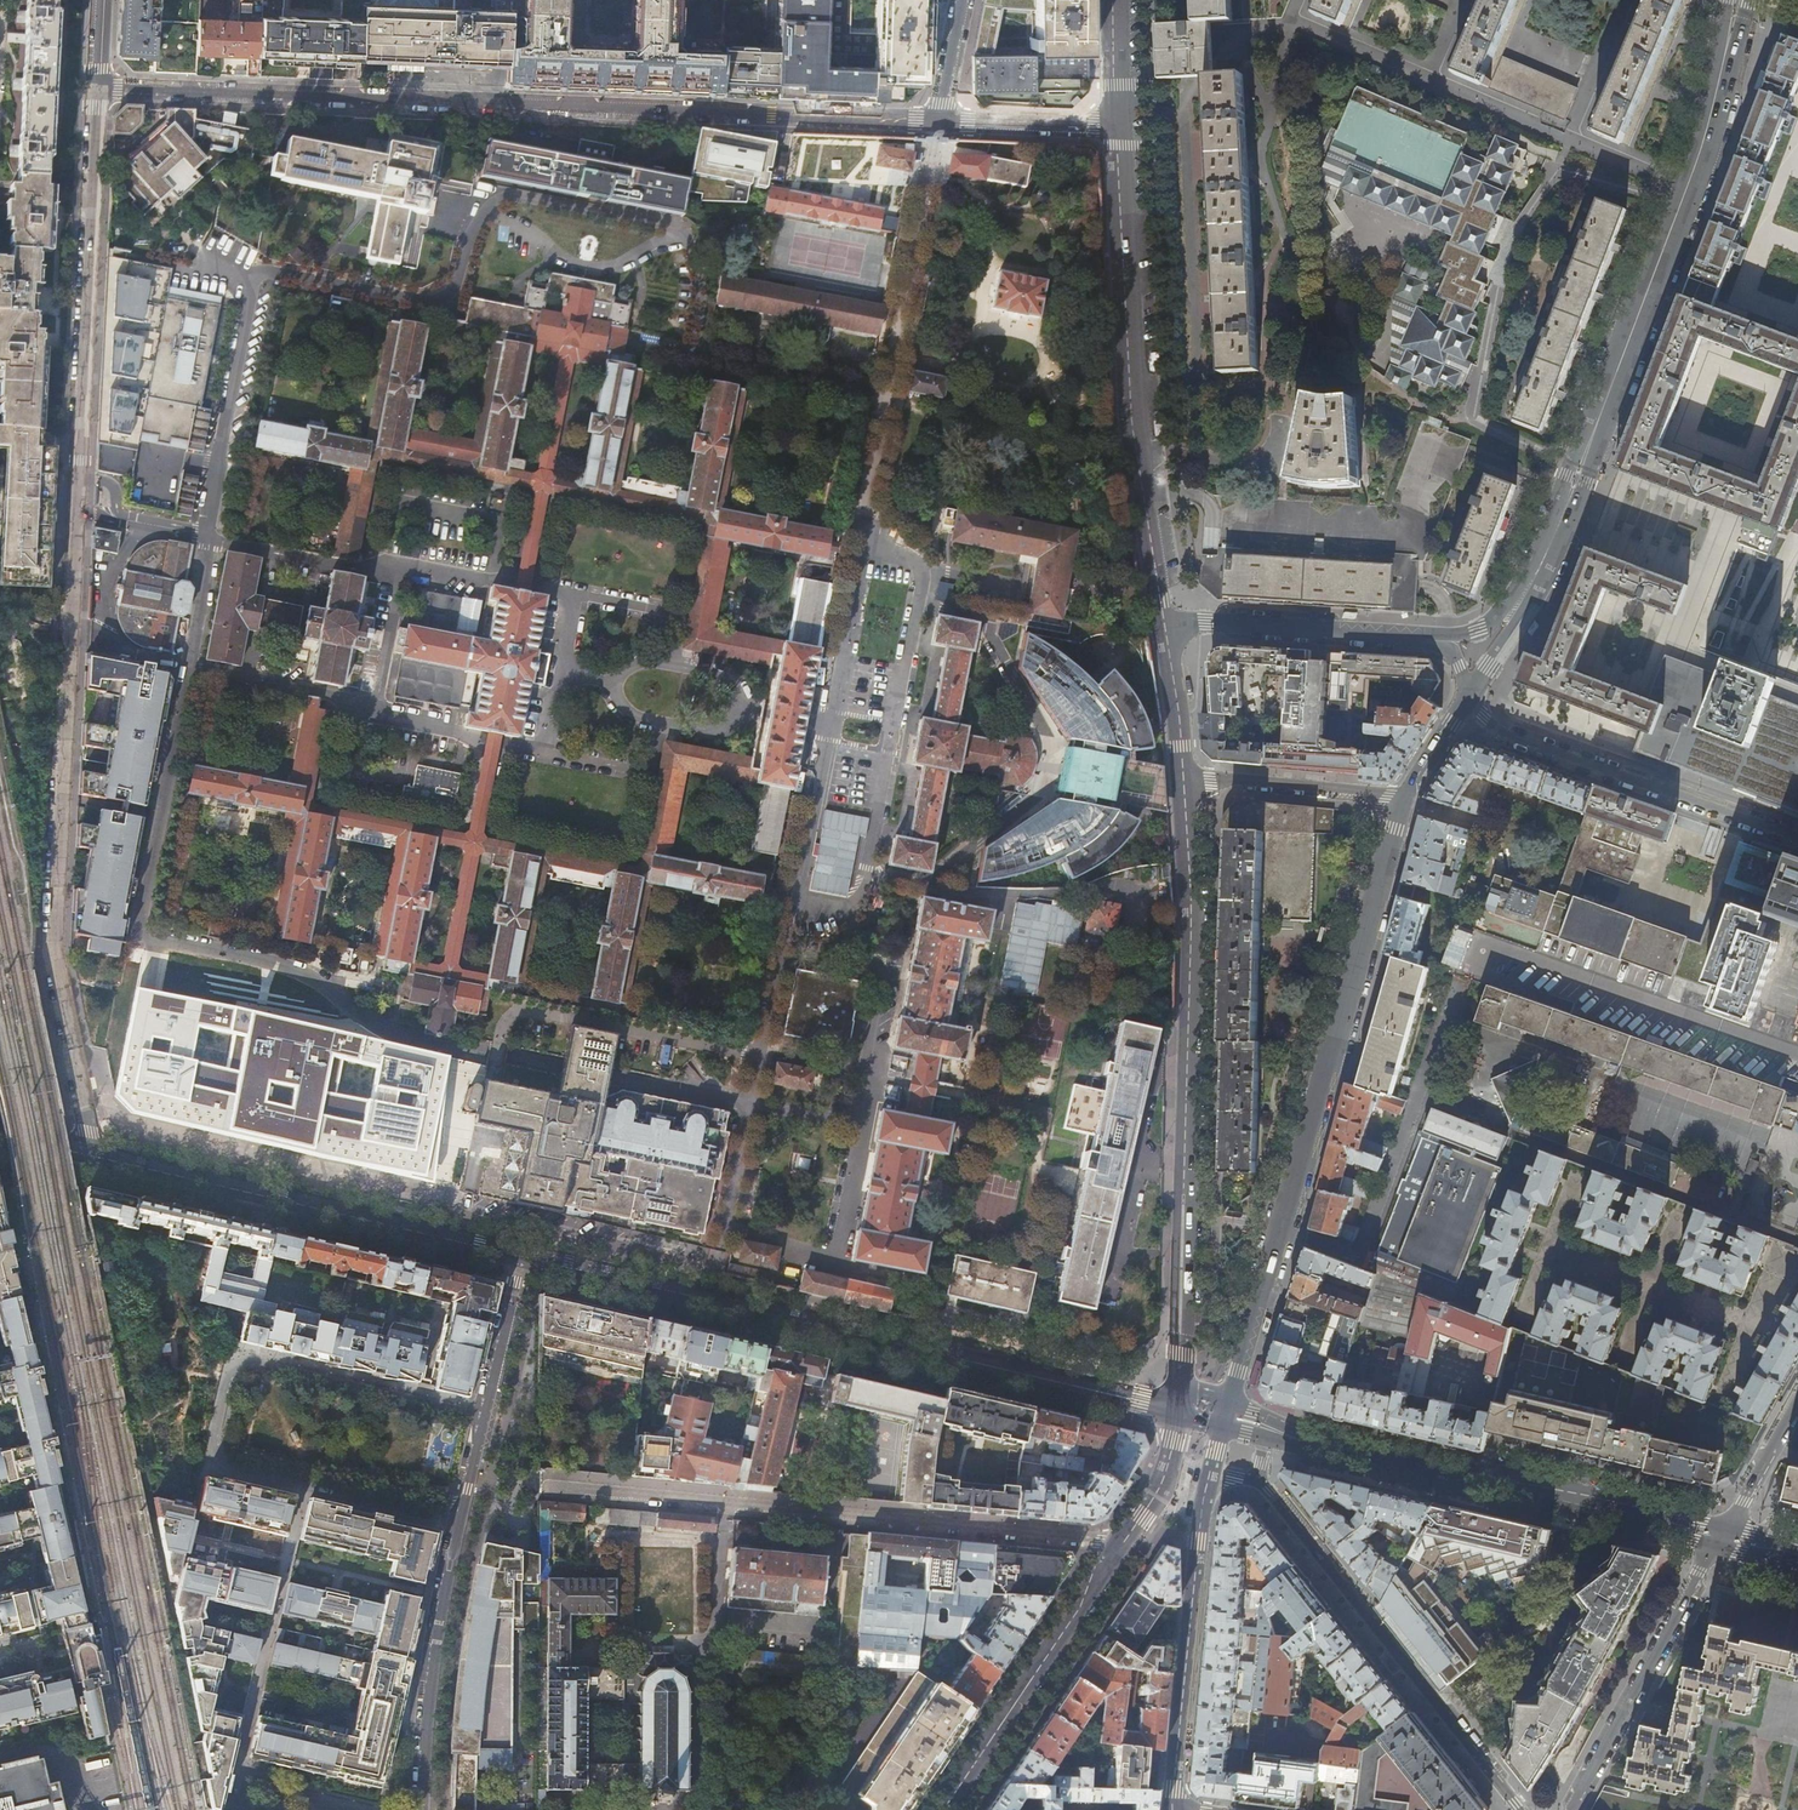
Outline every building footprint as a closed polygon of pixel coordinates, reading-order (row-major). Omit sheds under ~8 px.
[(26,51),(54,53),(55,33),(58,34),(59,14),(56,13),(57,0),(28,0),(27,12),(26,12),(25,23),(27,24),(26,34),(27,34),(26,51)] [(117,53),(134,71),(196,74),(197,54),(199,23),(157,21),(158,0),(120,0),(117,53)] [(260,0),(238,0),(237,21),(260,21),(260,16),(260,0)] [(260,16),(281,17),(282,0),(260,0),(260,16)] [(362,0),(340,0),(340,19),(345,20),(345,21),(362,22),(362,0)] [(435,8),(451,8),(451,0),(435,0),(435,8)] [(493,9),(512,10),(512,0),(493,0),(493,9)] [(508,64),(507,86),(600,90),(721,94),(722,48),(723,15),(724,0),(713,0),(713,37),(690,36),(681,31),(672,31),(673,0),(683,0),(684,0),(630,0),(628,40),(624,43),(597,42),(567,41),(567,28),(568,12),(567,11),(563,11),(564,0),(512,0),(512,10),(508,64)] [(723,15),(767,17),(768,0),(724,0),(723,15)] [(777,50),(778,50),(776,97),(904,102),(904,81),(885,80),(885,81),(872,81),(873,69),(823,67),(824,53),(825,0),(778,0),(777,50)] [(829,58),(824,53),(823,67),(873,69),(878,69),(879,35),(850,33),(851,0),(831,0),(829,58)] [(928,0),(881,0),(879,35),(878,69),(873,69),(872,81),(885,81),(885,80),(904,81),(924,81),(928,0)] [(972,55),(989,55),(998,6),(1032,8),(1032,54),(1088,53),(1087,11),(1087,0),(982,0),(972,55)] [(1211,22),(1233,21),(1232,0),(1195,0),(1196,23),(1157,25),(1158,54),(1160,79),(1200,76),(1206,76),(1213,76),(1213,70),(1211,22)] [(1350,28),(1362,0),(1313,0),(1308,10),(1350,28)] [(1502,57),(1513,31),(1526,0),(1477,0),(1471,13),(1448,69),(1489,87),(1502,57)] [(1629,146),(1653,90),(1677,34),(1679,29),(1684,17),(1687,9),(1691,0),(1642,0),(1637,11),(1612,72),(1588,128),(1596,132),(1595,134),(1598,135),(1599,133),(1629,146)] [(371,6),(362,5),(362,58),(508,64),(512,10),(493,9),(451,8),(435,8),(371,6)] [(25,23),(26,12),(20,12),(17,20),(20,23),(25,23)] [(281,17),(260,16),(260,21),(259,56),(259,58),(310,60),(309,74),(309,76),(323,76),(323,61),(344,62),(353,62),(362,63),(362,59),(362,22),(345,21),(345,20),(340,19),(327,19),(327,20),(294,19),(294,17),(281,17)] [(260,21),(237,21),(199,19),(199,23),(197,54),(247,56),(259,56),(260,21)] [(1663,354),(1649,389),(1636,423),(1623,458),(1619,467),(1735,511),(1779,528),(1797,478),(1797,389),(1761,488),(1660,449),(1701,338),(1797,375),(1797,341),(1713,309),(1797,86),(1797,42),(1797,41),(1784,36),(1782,42),(1780,47),(1775,45),(1766,70),(1771,72),(1751,123),(1745,140),(1740,152),(1731,176),(1716,214),(1704,247),(1690,282),(1676,319),(1663,354)] [(777,50),(722,48),(721,94),(776,97),(778,50),(777,50)] [(53,72),(54,53),(26,51),(25,68),(24,68),(24,79),(22,79),(21,90),(23,90),(23,101),(24,101),(23,118),(50,120),(51,101),(55,101),(57,72),(53,72)] [(1088,68),(1088,53),(1032,54),(989,55),(972,55),(972,84),(972,91),(1089,89),(1088,68)] [(259,58),(259,56),(247,56),(246,70),(234,70),(234,75),(258,76),(259,58)] [(1578,89),(1502,57),(1489,87),(1565,119),(1578,89)] [(1243,74),(1213,76),(1206,76),(1210,141),(1212,171),(1213,209),(1217,281),(1222,360),(1222,373),(1259,371),(1254,280),(1249,176),(1248,169),(1248,154),(1243,74)] [(21,90),(22,79),(16,79),(13,86),(16,90),(21,90)] [(1422,290),(1448,301),(1442,316),(1417,305),(1401,347),(1408,349),(1401,367),(1392,364),(1387,378),(1407,392),(1412,378),(1436,388),(1439,380),(1457,388),(1461,377),(1463,372),(1446,365),(1450,355),(1467,361),(1471,352),(1477,338),(1468,335),(1478,312),(1475,312),(1483,294),(1487,284),(1476,280),(1486,258),(1481,255),(1490,233),(1491,233),(1491,232),(1492,232),(1493,228),(1495,229),(1496,227),(1494,226),(1495,224),(1497,225),(1497,224),(1495,223),(1496,223),(1497,221),(1496,221),(1498,215),(1497,214),(1516,170),(1521,173),(1526,161),(1524,160),(1527,151),(1519,147),(1520,145),(1496,135),(1485,163),(1462,154),(1470,135),(1356,88),(1318,179),(1453,237),(1441,266),(1451,270),(1445,285),(1440,283),(1438,283),(1437,283),(1428,279),(1432,268),(1408,258),(1393,296),(1416,305),(1422,290)] [(113,134),(128,134),(139,125),(141,108),(126,107),(114,118),(113,134)] [(112,160),(111,167),(128,168),(117,178),(138,201),(135,203),(146,214),(160,201),(161,200),(173,189),(180,197),(201,178),(222,158),(250,163),(256,131),(194,119),(195,110),(168,109),(166,121),(124,159),(112,160)] [(49,138),(50,120),(23,118),(22,136),(21,136),(20,146),(18,146),(17,157),(19,157),(18,180),(22,180),(22,177),(48,178),(49,159),(51,159),(52,139),(49,138)] [(779,138),(780,132),(764,129),(763,135),(779,138)] [(689,180),(687,191),(702,194),(700,201),(746,203),(750,180),(755,180),(754,187),(761,188),(770,143),(749,140),(751,132),(699,130),(689,179),(689,180)] [(364,260),(397,267),(408,213),(424,216),(430,188),(425,187),(434,143),(390,134),(385,160),(364,155),(342,151),(288,140),(284,159),(275,157),(271,176),(280,178),(280,180),(355,196),(366,198),(376,200),(364,260)] [(916,138),(810,134),(807,152),(870,162),(871,157),(878,159),(881,147),(913,154),(916,138)] [(578,146),(576,158),(611,164),(613,153),(615,144),(580,138),(578,146)] [(944,139),(938,170),(949,172),(956,140),(950,140),(944,139)] [(949,172),(1024,187),(1029,165),(988,157),(991,141),(956,140),(949,172)] [(650,172),(611,164),(576,158),(488,141),(481,177),(682,216),(687,191),(689,180),(689,179),(660,174),(661,170),(651,168),(650,172)] [(365,149),(343,145),(342,151),(364,155),(365,149)] [(17,157),(18,146),(13,146),(9,153),(12,156),(17,157)] [(877,164),(911,171),(914,154),(913,154),(881,147),(878,159),(877,164)] [(22,177),(22,180),(22,186),(47,187),(48,178),(22,177)] [(52,187),(47,187),(22,186),(12,186),(10,232),(12,232),(12,236),(10,236),(10,245),(12,245),(11,261),(3,261),(3,258),(0,258),(0,382),(3,382),(2,404),(1,404),(0,413),(2,413),(1,425),(40,431),(41,416),(42,416),(43,407),(41,407),(42,402),(38,402),(40,367),(43,367),(44,363),(45,363),(46,353),(44,353),(44,349),(41,349),(42,332),(36,332),(36,328),(37,328),(38,319),(36,319),(37,314),(31,314),(32,286),(37,286),(38,265),(39,265),(40,256),(38,256),(39,251),(46,252),(47,234),(52,235),(52,227),(51,227),(52,187)] [(879,229),(898,232),(902,213),(883,210),(772,189),(768,210),(879,230),(879,229)] [(363,210),(366,198),(355,196),(353,204),(349,209),(358,217),(363,210)] [(1514,420),(1542,431),(1546,420),(1562,379),(1582,326),(1598,285),(1608,258),(1621,223),(1627,210),(1598,199),(1586,232),(1582,231),(1579,238),(1583,240),(1567,281),(1563,280),(1560,287),(1564,289),(1548,330),(1544,328),(1541,336),(1545,338),(1530,379),(1526,377),(1524,381),(1528,384),(1514,420)] [(107,256),(96,471),(130,477),(138,437),(156,441),(155,448),(168,450),(169,443),(187,447),(185,454),(202,457),(209,414),(198,413),(216,310),(163,300),(166,275),(107,256)] [(1026,315),(1039,318),(1046,281),(999,272),(992,308),(1005,311),(1005,312),(1026,317),(1026,315)] [(323,434),(324,431),(307,428),(306,431),(260,422),(255,448),(350,467),(352,468),(349,478),(337,543),(334,556),(356,560),(375,461),(382,456),(532,486),(536,492),(518,583),(516,591),(491,586),(488,599),(495,601),(489,642),(473,639),(479,602),(413,590),(405,632),(397,630),(393,653),(401,654),(393,696),(458,709),(466,671),(476,673),(482,674),(478,694),(475,708),(474,716),(466,715),(465,726),(489,730),(499,732),(519,736),(529,684),(543,687),(549,656),(535,653),(545,597),(527,593),(528,585),(545,495),(552,490),(702,517),(706,524),(683,647),(693,649),(768,665),(770,655),(779,657),(767,713),(757,762),(796,771),(798,761),(796,761),(803,725),(804,720),(805,718),(813,672),(815,673),(819,651),(816,650),(828,584),(804,579),(792,645),(707,628),(710,616),(725,538),(822,558),(827,531),(781,522),(781,519),(765,515),(764,519),(720,510),(745,390),(710,383),(700,437),(694,436),(691,452),(696,453),(686,505),(617,493),(627,438),(638,381),(640,371),(641,369),(632,368),(634,356),(621,353),(630,300),(611,296),(613,285),(551,273),(549,285),(529,281),(524,308),(471,297),(466,323),(454,321),(451,334),(469,337),(472,326),(497,331),(495,342),(493,350),(484,394),(481,410),(473,449),(465,448),(466,440),(417,430),(415,438),(406,436),(413,397),(418,398),(420,383),(416,382),(426,328),(398,322),(394,321),(391,321),(390,323),(389,331),(380,375),(378,388),(367,443),(323,434)] [(831,326),(878,335),(884,307),(721,276),(716,304),(766,313),(764,320),(797,327),(798,320),(831,326)] [(330,311),(346,314),(349,301),(332,297),(330,311)] [(1037,340),(1040,319),(1032,318),(1029,338),(1037,340)] [(831,326),(798,320),(797,327),(818,331),(817,338),(817,340),(818,342),(821,343),(824,344),(827,341),(828,340),(831,326)] [(667,377),(685,380),(688,366),(670,363),(667,377)] [(941,398),(942,397),(945,380),(911,373),(908,391),(941,398)] [(945,381),(942,397),(950,398),(953,396),(955,383),(945,381)] [(788,400),(806,404),(808,390),(790,387),(788,400)] [(1359,487),(1353,397),(1343,399),(1334,399),(1327,398),(1323,398),(1316,396),(1309,394),(1290,483),(1318,489),(1324,489),(1359,487)] [(1443,421),(1424,414),(1422,421),(1440,428),(1443,421)] [(0,427),(0,448),(7,449),(0,583),(0,585),(47,588),(55,443),(48,443),(48,450),(39,449),(40,439),(46,440),(47,432),(0,427)] [(1470,595),(1475,597),(1475,595),(1483,575),(1492,550),(1502,523),(1509,506),(1517,486),(1503,480),(1489,475),(1480,498),(1476,497),(1473,505),(1477,506),(1459,553),(1455,551),(1452,559),(1456,561),(1446,586),(1451,588),(1452,586),(1471,593),(1470,595)] [(181,479),(174,519),(191,522),(198,482),(181,479)] [(1038,558),(1071,564),(1077,531),(957,508),(957,511),(945,509),(942,525),(954,527),(951,541),(1038,558)] [(92,535),(91,549),(116,554),(118,540),(117,539),(119,532),(95,527),(94,535),(92,535)] [(1412,612),(1416,612),(1417,597),(1417,587),(1418,578),(1419,561),(1323,552),(1324,537),(1316,536),(1315,551),(1218,543),(1218,555),(1211,555),(1202,554),(1203,539),(1197,538),(1193,538),(1194,546),(1198,573),(1200,583),(1218,599),(1220,600),(1240,601),(1263,602),(1293,604),(1322,606),(1355,609),(1386,610),(1412,612)] [(140,646),(140,648),(168,653),(171,653),(178,617),(182,618),(188,613),(192,590),(189,583),(185,582),(192,546),(188,545),(188,543),(179,542),(179,543),(169,541),(169,542),(163,541),(156,541),(148,543),(145,545),(139,548),(133,553),(131,556),(127,562),(126,567),(125,571),(123,570),(121,583),(117,583),(116,590),(120,591),(117,604),(118,605),(118,616),(119,619),(120,624),(122,629),(125,634),(131,640),(136,644),(140,646)] [(1768,697),(1775,679),(1728,662),(1721,679),(1669,661),(1653,701),(1646,699),(1575,671),(1606,588),(1677,616),(1687,587),(1588,548),(1574,585),(1568,603),(1556,632),(1546,660),(1533,656),(1531,660),(1521,684),(1545,693),(1602,715),(1636,728),(1642,730),(1635,751),(1641,753),(1675,766),(1707,778),(1744,792),(1779,806),(1797,813),(1797,709),(1768,697)] [(207,659),(240,666),(247,629),(257,631),(258,627),(298,635),(304,607),(263,599),(263,598),(254,596),(261,559),(227,552),(207,659)] [(1060,619),(1071,564),(1038,558),(1027,613),(1060,619)] [(311,682),(342,687),(350,648),(366,651),(367,642),(370,631),(372,620),(356,617),(364,578),(332,572),(326,600),(325,610),(312,608),(309,607),(303,640),(318,642),(311,682)] [(946,647),(969,652),(970,652),(976,625),(936,617),(931,644),(946,647)] [(1535,621),(1528,631),(1532,636),(1539,625),(1535,621)] [(1133,761),(1132,751),(1148,749),(1148,746),(1147,742),(1146,738),(1145,734),(1143,727),(1141,720),(1138,715),(1136,710),(1134,705),(1131,700),(1126,693),(1121,686),(1115,679),(1109,673),(1098,684),(1094,688),(1088,681),(1082,674),(1075,668),(1068,662),(1061,657),(1055,652),(1048,648),(1041,643),(1034,639),(1026,636),(1020,668),(1067,741),(1070,742),(1068,750),(1065,750),(1062,766),(1066,767),(1065,778),(1060,778),(1058,794),(1062,794),(1060,802),(1057,802),(983,848),(977,880),(991,878),(1005,875),(1018,871),(1032,868),(1040,865),(1048,862),(1056,859),(1064,856),(1067,861),(1065,862),(1068,879),(1076,875),(1080,873),(1084,871),(1090,868),(1096,864),(1102,860),(1107,855),(1114,849),(1120,842),(1124,837),(1128,832),(1131,827),(1134,822),(1120,813),(1124,805),(1140,808),(1149,765),(1133,761)] [(1243,647),(1234,646),(1234,649),(1229,649),(1229,646),(1222,652),(1225,655),(1218,662),(1215,659),(1212,663),(1212,668),(1212,673),(1222,673),(1222,677),(1217,678),(1218,683),(1219,700),(1219,704),(1214,704),(1215,715),(1227,716),(1288,720),(1287,745),(1324,747),(1325,739),(1327,706),(1330,662),(1313,660),(1313,651),(1277,649),(1243,647)] [(969,652),(946,647),(932,722),(921,720),(918,736),(917,736),(915,749),(916,750),(913,766),(924,768),(910,841),(931,845),(945,771),(957,774),(959,765),(998,773),(997,781),(1021,786),(1024,783),(1027,780),(1031,774),(1033,769),(1034,765),(1035,759),(1033,751),(1032,747),(1029,742),(1006,737),(1004,745),(965,737),(966,728),(954,726),(969,652)] [(1330,662),(1327,706),(1351,707),(1353,693),(1366,694),(1367,678),(1402,680),(1409,658),(1386,656),(1347,653),(1316,651),(1313,651),(1313,660),(1330,662)] [(150,664),(86,652),(86,654),(79,793),(92,794),(92,792),(101,792),(104,792),(103,793),(103,794),(103,795),(104,796),(105,796),(105,798),(105,806),(100,806),(100,807),(103,807),(100,824),(88,823),(84,819),(80,823),(77,823),(76,846),(93,849),(86,890),(74,888),(73,911),(82,913),(81,913),(81,914),(81,915),(81,916),(81,917),(82,917),(82,918),(83,918),(84,918),(85,918),(86,918),(86,917),(85,921),(79,920),(76,931),(91,934),(90,936),(89,936),(87,947),(99,950),(99,947),(107,949),(107,952),(118,954),(120,943),(119,942),(120,940),(124,941),(129,919),(124,918),(160,693),(158,683),(161,682),(161,683),(169,681),(166,675),(163,673),(159,670),(156,668),(153,666),(149,665),(150,664)] [(1416,682),(1415,692),(1424,698),(1429,701),(1434,692),(1442,680),(1431,659),(1417,658),(1409,658),(1402,680),(1416,682)] [(1371,702),(1371,695),(1370,695),(1368,713),(1381,714),(1380,725),(1426,727),(1430,728),(1434,722),(1442,709),(1429,701),(1424,698),(1414,714),(1405,714),(1406,709),(1381,708),(1381,703),(1371,702)] [(434,1037),(434,1040),(440,1042),(440,1038),(451,1040),(452,1035),(455,1015),(471,1018),(479,984),(512,990),(537,859),(614,874),(603,928),(599,927),(595,943),(600,944),(590,999),(615,1004),(639,881),(692,891),(691,893),(710,896),(710,894),(755,903),(760,877),(663,858),(679,767),(760,783),(750,850),(777,855),(790,789),(793,789),(796,771),(757,762),(756,767),(747,766),(748,760),(663,742),(641,864),(634,868),(485,839),(481,833),(497,743),(499,732),(489,730),(487,741),(470,831),(464,835),(314,806),(310,800),(328,700),(308,696),(292,785),(195,767),(190,793),(234,802),(234,804),(253,807),(253,805),(297,814),(273,937),(308,944),(318,889),(323,890),(326,875),(321,874),(329,832),(338,833),(337,838),(389,848),(390,844),(398,845),(376,957),(385,959),(383,971),(409,976),(404,1002),(430,1007),(425,1035),(434,1037)] [(1203,724),(1204,740),(1228,742),(1227,716),(1215,715),(1209,714),(1202,714),(1203,724)] [(1418,748),(1430,728),(1426,727),(1380,725),(1380,727),(1368,726),(1366,743),(1370,744),(1371,735),(1394,737),(1397,735),(1398,738),(1395,739),(1391,745),(1412,758),(1418,748)] [(1364,771),(1366,751),(1357,749),(1357,751),(1340,749),(1342,744),(1325,739),(1324,747),(1287,745),(1266,743),(1266,745),(1264,765),(1287,767),(1335,772),(1335,768),(1364,771)] [(1266,745),(1228,742),(1204,740),(1205,750),(1216,760),(1224,761),(1250,764),(1264,765),(1266,745)] [(1459,744),(1453,754),(1448,762),(1425,799),(1480,815),(1492,781),(1502,752),(1484,746),(1469,740),(1464,742),(1459,744)] [(1370,752),(1370,744),(1366,743),(1366,751),(1364,771),(1363,781),(1390,784),(1398,780),(1401,774),(1405,768),(1412,758),(1391,745),(1388,751),(1387,755),(1384,754),(1384,753),(1370,752)] [(1525,760),(1502,752),(1492,781),(1542,798),(1551,769),(1525,760)] [(1574,778),(1551,769),(1542,798),(1542,799),(1586,815),(1597,785),(1574,778)] [(1745,1021),(1745,1019),(1760,978),(1764,979),(1777,944),(1776,943),(1767,940),(1759,937),(1766,916),(1773,898),(1756,892),(1730,883),(1725,881),(1719,899),(1723,901),(1706,949),(1688,942),(1689,938),(1594,904),(1596,899),(1587,895),(1585,900),(1577,898),(1588,869),(1631,885),(1641,855),(1638,854),(1644,836),(1664,842),(1674,813),(1647,803),(1607,789),(1597,785),(1586,815),(1558,896),(1545,930),(1545,932),(1675,978),(1675,977),(1714,991),(1708,1007),(1745,1021)] [(1264,832),(1261,920),(1313,922),(1313,912),(1315,870),(1316,834),(1334,834),(1334,832),(1335,809),(1313,807),(1274,803),(1250,801),(1246,801),(1241,802),(1238,803),(1234,805),(1230,809),(1227,812),(1224,819),(1222,824),(1223,851),(1230,850),(1230,830),(1264,832)] [(1421,815),(1421,816),(1412,848),(1403,882),(1415,886),(1453,896),(1473,832),(1421,815)] [(1260,956),(1261,920),(1264,832),(1230,830),(1230,850),(1229,880),(1228,930),(1227,992),(1226,1033),(1225,1040),(1228,1040),(1227,1083),(1226,1144),(1226,1171),(1257,1172),(1258,1124),(1259,1081),(1260,1046),(1261,1041),(1258,1041),(1259,1007),(1260,956)] [(933,846),(931,845),(910,841),(894,838),(889,865),(928,872),(933,846)] [(1756,892),(1773,848),(1757,842),(1755,849),(1743,845),(1730,883),(1756,892)] [(1773,848),(1756,892),(1773,898),(1766,916),(1797,927),(1797,857),(1773,848)] [(1545,930),(1558,896),(1518,882),(1519,879),(1502,873),(1501,876),(1498,875),(1493,889),(1494,889),(1489,905),(1489,908),(1490,910),(1491,911),(1545,930)] [(1415,886),(1403,882),(1398,896),(1411,899),(1415,886)] [(1086,921),(1085,930),(1110,934),(1111,934),(1116,904),(1102,901),(1102,898),(1092,896),(1091,900),(1090,899),(1086,921)] [(1383,953),(1396,957),(1421,965),(1425,951),(1418,948),(1430,904),(1411,899),(1398,896),(1391,921),(1391,923),(1383,953)] [(985,931),(989,911),(920,898),(914,928),(917,928),(907,979),(900,1019),(897,1018),(892,1048),(918,1053),(912,1084),(906,1117),(880,1113),(874,1143),(878,1143),(860,1233),(857,1233),(852,1263),(921,1276),(927,1246),(904,1242),(921,1152),(944,1156),(950,1125),(926,1121),(932,1090),(938,1057),(961,1061),(967,1031),(944,1027),(960,937),(983,941),(985,931)] [(998,913),(989,911),(985,931),(1082,949),(1085,930),(1086,921),(1000,904),(998,913)] [(208,937),(226,940),(229,928),(211,925),(208,937)] [(335,961),(345,963),(347,951),(337,949),(335,961)] [(1429,967),(1421,965),(1396,957),(1391,975),(1377,1023),(1364,1066),(1359,1086),(1359,1087),(1386,1096),(1387,1093),(1393,1096),(1429,967)] [(796,970),(784,1035),(849,1048),(861,982),(796,970)] [(1487,983),(1474,1016),(1498,1025),(1500,1017),(1752,1106),(1750,1114),(1773,1122),(1773,1121),(1792,1128),(1796,1117),(1797,1118),(1797,1094),(1487,983)] [(425,1178),(445,1062),(355,1031),(297,1020),(234,1008),(161,994),(135,989),(128,1030),(116,1097),(131,1113),(329,1160),(425,1178)] [(1091,1309),(1156,1031),(1120,1022),(1111,1063),(1106,1062),(1104,1074),(1108,1075),(1090,1153),(1086,1152),(1082,1169),(1086,1170),(1072,1247),(1066,1247),(1062,1255),(1066,1256),(1055,1301),(1091,1309)] [(608,1076),(615,1040),(571,1031),(563,1068),(558,1095),(484,1080),(475,1123),(530,1134),(516,1204),(545,1210),(546,1205),(579,1211),(578,1213),(593,1216),(594,1214),(632,1221),(631,1224),(645,1226),(645,1224),(683,1231),(683,1234),(698,1237),(698,1234),(704,1235),(715,1180),(719,1181),(729,1132),(735,1133),(737,1124),(726,1122),(728,1111),(621,1090),(604,1097),(608,1076)] [(1508,1120),(1512,1122),(1518,1105),(1519,1104),(1521,1104),(1526,1088),(1524,1088),(1530,1071),(1532,1072),(1538,1056),(1531,1054),(1530,1058),(1497,1072),(1493,1070),(1490,1079),(1494,1080),(1509,1116),(1508,1120)] [(775,1084),(808,1090),(812,1073),(811,1072),(778,1066),(775,1084)] [(1406,1100),(1393,1096),(1387,1093),(1386,1096),(1359,1087),(1347,1083),(1340,1109),(1332,1140),(1353,1145),(1353,1147),(1385,1159),(1389,1147),(1365,1138),(1368,1127),(1372,1129),(1374,1122),(1370,1121),(1374,1104),(1401,1114),(1406,1100)] [(1524,1126),(1530,1109),(1518,1105),(1512,1122),(1524,1126)] [(1440,1136),(1438,1142),(1497,1166),(1499,1161),(1500,1161),(1509,1138),(1435,1108),(1426,1131),(1440,1136)] [(1522,1130),(1668,1186),(1676,1165),(1530,1109),(1524,1126),(1522,1130)] [(1424,1136),(1380,1251),(1459,1284),(1503,1169),(1497,1166),(1438,1142),(1424,1136)] [(1353,1145),(1332,1140),(1328,1155),(1325,1165),(1319,1190),(1321,1191),(1317,1207),(1311,1228),(1341,1235),(1354,1241),(1355,1240),(1355,1239),(1356,1238),(1360,1227),(1358,1226),(1357,1228),(1344,1225),(1348,1212),(1351,1213),(1355,1198),(1341,1194),(1342,1190),(1368,1200),(1373,1186),(1345,1176),(1350,1160),(1380,1172),(1385,1159),(1353,1147),(1353,1145)] [(1513,1190),(1505,1211),(1499,1209),(1494,1220),(1501,1223),(1496,1233),(1490,1231),(1486,1244),(1491,1246),(1484,1266),(1498,1272),(1491,1291),(1485,1289),(1482,1296),(1488,1299),(1482,1315),(1505,1324),(1522,1279),(1511,1275),(1539,1202),(1550,1206),(1568,1160),(1544,1151),(1538,1167),(1532,1165),(1529,1173),(1535,1175),(1527,1195),(1513,1190)] [(1578,1233),(1642,1258),(1655,1225),(1659,1226),(1669,1198),(1642,1188),(1639,1198),(1634,1196),(1629,1208),(1634,1209),(1632,1215),(1627,1212),(1626,1216),(1623,1215),(1621,1220),(1616,1218),(1619,1210),(1614,1207),(1616,1202),(1621,1204),(1625,1193),(1620,1191),(1624,1181),(1597,1171),(1586,1199),(1590,1200),(1578,1233)] [(132,1226),(136,1199),(87,1187),(93,1215),(97,1216),(97,1214),(114,1217),(113,1223),(131,1227),(132,1226)] [(13,1250),(0,1193),(0,1253),(13,1250)] [(183,1210),(136,1199),(132,1226),(139,1227),(141,1221),(148,1223),(148,1222),(164,1226),(164,1227),(171,1229),(169,1236),(183,1240),(185,1233),(192,1234),(192,1233),(208,1237),(208,1238),(212,1239),(211,1241),(215,1242),(214,1247),(227,1250),(229,1243),(236,1245),(236,1244),(253,1247),(253,1249),(259,1250),(257,1258),(265,1259),(272,1230),(183,1210)] [(1679,1272),(1744,1297),(1757,1264),(1760,1265),(1771,1237),(1743,1227),(1730,1261),(1712,1254),(1725,1220),(1698,1210),(1688,1237),(1692,1239),(1679,1272)] [(293,1235),(272,1230),(265,1259),(272,1261),(273,1256),(280,1257),(278,1263),(296,1267),(302,1237),(293,1235)] [(344,1247),(302,1237),(296,1267),(303,1268),(305,1259),(311,1260),(310,1261),(327,1265),(328,1264),(333,1265),(332,1271),(322,1269),(321,1273),(344,1278),(346,1268),(352,1269),(351,1271),(368,1275),(368,1273),(374,1275),(371,1285),(379,1286),(385,1257),(344,1247)] [(1797,1253),(1797,1247),(1781,1241),(1779,1245),(1797,1253)] [(741,1263),(775,1270),(778,1252),(745,1246),(744,1246),(741,1263)] [(274,1350),(283,1352),(292,1314),(274,1310),(276,1303),(263,1300),(272,1261),(265,1259),(257,1258),(252,1278),(222,1271),(227,1250),(214,1247),(203,1291),(208,1292),(206,1303),(224,1307),(225,1303),(241,1307),(240,1311),(246,1312),(239,1342),(262,1348),(264,1340),(275,1343),(274,1350)] [(1303,1256),(1298,1272),(1324,1281),(1327,1272),(1373,1289),(1378,1275),(1370,1272),(1369,1271),(1306,1247),(1303,1256)] [(4,1347),(9,1346),(13,1365),(11,1365),(11,1364),(0,1366),(0,1404),(2,1403),(2,1402),(18,1398),(29,1447),(10,1451),(10,1450),(0,1453),(0,1486),(14,1483),(14,1482),(37,1476),(40,1490),(61,1485),(62,1485),(58,1468),(60,1468),(56,1451),(55,1452),(54,1448),(52,1449),(52,1447),(55,1446),(52,1432),(50,1432),(42,1398),(45,1398),(41,1381),(38,1382),(37,1378),(40,1377),(37,1362),(35,1362),(26,1327),(22,1328),(21,1322),(27,1321),(17,1273),(11,1274),(10,1268),(17,1267),(13,1250),(0,1253),(0,1329),(4,1347)] [(1374,1260),(1369,1271),(1370,1272),(1378,1275),(1423,1292),(1408,1354),(1401,1380),(1398,1391),(1409,1394),(1417,1396),(1423,1398),(1423,1397),(1441,1333),(1442,1333),(1455,1338),(1494,1354),(1488,1375),(1502,1379),(1516,1328),(1505,1324),(1482,1315),(1451,1303),(1459,1284),(1380,1251),(1378,1250),(1374,1260)] [(944,1295),(1024,1314),(1033,1274),(954,1255),(944,1295)] [(393,1259),(385,1257),(379,1286),(390,1289),(392,1281),(396,1282),(395,1284),(406,1287),(406,1285),(410,1285),(409,1294),(419,1296),(426,1266),(393,1259)] [(772,1285),(775,1275),(731,1265),(729,1274),(727,1274),(727,1275),(772,1285)] [(467,1276),(460,1274),(431,1268),(426,1266),(419,1296),(461,1306),(461,1304),(467,1276)] [(1321,1291),(1324,1281),(1298,1272),(1294,1284),(1290,1297),(1363,1321),(1368,1306),(1321,1291)] [(799,1291),(887,1312),(891,1294),(802,1275),(799,1291)] [(467,1276),(461,1304),(490,1311),(497,1283),(477,1278),(467,1276)] [(1576,1321),(1579,1312),(1587,1315),(1584,1323),(1589,1325),(1587,1331),(1582,1329),(1577,1340),(1582,1342),(1578,1352),(1587,1356),(1604,1362),(1616,1334),(1612,1333),(1625,1300),(1561,1276),(1548,1308),(1545,1306),(1533,1335),(1561,1346),(1565,1336),(1569,1337),(1573,1326),(1569,1324),(1571,1319),(1576,1321)] [(897,1296),(902,1297),(905,1278),(900,1277),(897,1296)] [(585,1304),(541,1293),(541,1355),(641,1378),(642,1366),(643,1354),(644,1352),(646,1322),(647,1320),(647,1318),(585,1304)] [(1363,1321),(1290,1297),(1288,1303),(1284,1315),(1276,1340),(1325,1356),(1332,1358),(1348,1364),(1363,1321)] [(1793,1309),(1787,1305),(1784,1309),(1787,1311),(1784,1316),(1788,1319),(1779,1334),(1774,1344),(1770,1341),(1767,1346),(1764,1345),(1763,1347),(1770,1351),(1750,1388),(1742,1383),(1740,1388),(1744,1391),(1740,1396),(1744,1398),(1735,1413),(1764,1424),(1794,1371),(1795,1369),(1797,1363),(1797,1300),(1793,1309)] [(382,1376),(421,1385),(425,1365),(420,1364),(429,1324),(399,1316),(398,1322),(393,1321),(390,1325),(387,1328),(385,1332),(384,1337),(379,1335),(384,1313),(355,1306),(353,1312),(348,1310),(345,1314),(343,1318),(341,1322),(340,1326),(334,1325),(325,1362),(330,1364),(332,1358),(336,1359),(336,1365),(371,1373),(372,1368),(379,1369),(382,1376)] [(292,1314),(283,1352),(294,1355),(295,1351),(298,1352),(299,1349),(292,1347),(301,1309),(293,1307),(292,1314)] [(295,1351),(294,1355),(325,1362),(334,1325),(317,1320),(318,1313),(301,1309),(292,1347),(299,1349),(298,1352),(295,1351)] [(446,1312),(428,1387),(470,1396),(488,1322),(446,1312)] [(1679,1351),(1688,1354),(1685,1363),(1689,1364),(1687,1369),(1682,1368),(1678,1379),(1683,1381),(1678,1391),(1705,1402),(1717,1373),(1714,1371),(1726,1339),(1661,1314),(1648,1347),(1645,1345),(1633,1374),(1660,1384),(1664,1374),(1670,1376),(1674,1365),(1668,1362),(1670,1357),(1676,1359),(1679,1351)] [(667,1323),(647,1318),(647,1320),(646,1322),(644,1352),(661,1356),(662,1351),(665,1351),(664,1357),(670,1358),(668,1365),(678,1367),(686,1327),(667,1323)] [(1272,1320),(1266,1318),(1262,1330),(1268,1333),(1272,1320)] [(704,1439),(712,1405),(707,1403),(711,1386),(713,1386),(717,1369),(726,1336),(704,1331),(686,1327),(678,1367),(675,1379),(684,1380),(680,1397),(672,1395),(666,1428),(674,1430),(672,1439),(670,1440),(668,1472),(654,1471),(653,1481),(671,1485),(672,1482),(679,1482),(679,1481),(732,1486),(733,1482),(739,1458),(741,1448),(704,1439)] [(1455,1338),(1442,1333),(1444,1340),(1449,1342),(1455,1338)] [(1489,1430),(1490,1431),(1559,1447),(1652,1468),(1659,1438),(1672,1389),(1660,1384),(1633,1374),(1629,1372),(1618,1417),(1572,1408),(1587,1356),(1578,1352),(1561,1346),(1533,1335),(1531,1334),(1512,1403),(1497,1399),(1493,1414),(1489,1430)] [(744,1341),(726,1336),(717,1369),(748,1376),(745,1390),(754,1392),(755,1391),(765,1346),(744,1341)] [(264,1340),(262,1348),(274,1350),(275,1343),(264,1340)] [(1268,1401),(1284,1404),(1283,1409),(1295,1411),(1296,1407),(1307,1410),(1336,1416),(1345,1379),(1348,1364),(1332,1358),(1326,1383),(1324,1384),(1320,1383),(1319,1381),(1305,1378),(1303,1379),(1302,1383),(1295,1381),(1295,1370),(1292,1369),(1294,1363),(1300,1362),(1301,1357),(1322,1364),(1325,1356),(1276,1340),(1275,1343),(1269,1362),(1265,1374),(1261,1386),(1261,1388),(1268,1401)] [(739,1458),(733,1482),(744,1483),(743,1490),(770,1493),(796,1382),(820,1388),(827,1360),(809,1356),(765,1346),(755,1391),(765,1394),(760,1417),(752,1416),(753,1411),(750,1410),(743,1439),(755,1441),(750,1461),(739,1458)] [(1401,1380),(1408,1354),(1393,1350),(1392,1353),(1377,1349),(1373,1364),(1378,1365),(1378,1367),(1388,1369),(1389,1368),(1394,1369),(1392,1378),(1401,1380)] [(1265,1374),(1269,1362),(1263,1361),(1255,1386),(1261,1388),(1261,1386),(1265,1374)] [(372,1368),(371,1373),(382,1376),(379,1369),(372,1368)] [(899,1502),(926,1505),(929,1473),(931,1446),(937,1423),(943,1400),(835,1375),(828,1403),(847,1407),(909,1420),(905,1442),(899,1502)] [(1356,1382),(1345,1379),(1336,1416),(1363,1423),(1389,1429),(1396,1399),(1369,1392),(1371,1386),(1361,1383),(1358,1385),(1356,1382)] [(943,1400),(937,1423),(957,1428),(956,1430),(1005,1442),(1005,1439),(1024,1444),(1032,1408),(985,1397),(946,1388),(943,1400)] [(1406,1404),(1409,1394),(1398,1391),(1396,1399),(1389,1429),(1398,1431),(1422,1437),(1436,1440),(1446,1402),(1423,1397),(1423,1398),(1417,1396),(1416,1400),(1428,1403),(1429,1404),(1428,1408),(1423,1407),(1423,1409),(1419,1408),(1419,1405),(1415,1404),(1414,1409),(1409,1407),(1406,1404)] [(1462,1416),(1460,1420),(1455,1418),(1453,1414),(1456,1405),(1446,1402),(1436,1440),(1464,1447),(1484,1451),(1487,1437),(1489,1430),(1493,1414),(1482,1411),(1479,1422),(1475,1424),(1477,1418),(1474,1418),(1474,1416),(1470,1415),(1468,1421),(1465,1420),(1466,1417),(1462,1416)] [(1024,1444),(1022,1451),(1032,1453),(1035,1439),(1048,1442),(1047,1447),(1068,1452),(1075,1418),(1051,1412),(1032,1408),(1024,1444)] [(1107,1425),(1075,1418),(1068,1452),(1066,1459),(1064,1469),(1067,1470),(1081,1472),(1099,1475),(1102,1462),(1076,1457),(1079,1445),(1106,1451),(1107,1448),(1117,1450),(1118,1455),(1104,1477),(1121,1489),(1133,1472),(1135,1468),(1143,1456),(1148,1448),(1146,1441),(1143,1434),(1107,1425)] [(296,1432),(290,1435),(294,1442),(299,1440),(296,1432)] [(640,1470),(643,1437),(636,1437),(631,1479),(653,1481),(654,1471),(640,1470)] [(668,1472),(670,1440),(643,1437),(640,1470),(654,1471),(668,1472)] [(1723,1454),(1659,1438),(1652,1468),(1685,1476),(1716,1484),(1717,1481),(1723,1454)] [(1041,1459),(1021,1455),(1020,1462),(1028,1463),(1057,1468),(1064,1469),(1066,1459),(1042,1455),(1041,1459)] [(1028,1463),(1020,1462),(1019,1469),(1027,1470),(1028,1463)] [(1793,1466),(1790,1477),(1785,1500),(1794,1502),(1797,1503),(1797,1467),(1793,1466)] [(1062,1479),(1064,1469),(1057,1468),(1055,1478),(1062,1479)] [(1335,1497),(1339,1479),(1307,1472),(1288,1468),(1283,1475),(1316,1517),(1326,1530),(1340,1547),(1368,1524),(1356,1516),(1353,1522),(1349,1520),(1349,1518),(1348,1517),(1330,1505),(1328,1499),(1330,1497),(1335,1497)] [(1067,1470),(1064,1469),(1062,1479),(1062,1484),(1058,1521),(1089,1524),(1102,1517),(1107,1509),(1121,1489),(1104,1477),(1103,1476),(1099,1475),(1081,1472),(1081,1475),(1090,1477),(1089,1481),(1083,1490),(1086,1494),(1085,1495),(1084,1495),(1083,1496),(1082,1496),(1082,1497),(1081,1498),(1080,1499),(1080,1500),(1078,1497),(1079,1488),(1065,1487),(1067,1470)] [(946,1476),(929,1473),(926,1505),(926,1508),(1013,1516),(1017,1486),(1001,1484),(1001,1486),(955,1481),(955,1480),(946,1479),(946,1476)] [(1036,1518),(1039,1491),(1041,1474),(1037,1474),(1037,1479),(1018,1477),(1017,1486),(1013,1516),(1036,1518)] [(290,1498),(204,1477),(196,1513),(285,1534),(293,1501),(290,1498)] [(1357,1484),(1339,1479),(1335,1497),(1353,1507),(1355,1508),(1357,1507),(1361,1510),(1356,1516),(1368,1524),(1377,1488),(1357,1484)] [(1051,1492),(1039,1491),(1036,1518),(1058,1521),(1062,1484),(1055,1483),(1052,1485),(1051,1492)] [(40,1490),(28,1493),(30,1503),(31,1503),(33,1503),(34,1509),(22,1512),(21,1512),(21,1511),(0,1516),(0,1550),(10,1547),(11,1553),(24,1546),(23,1543),(41,1539),(52,1588),(20,1595),(19,1592),(0,1596),(0,1637),(39,1627),(42,1626),(61,1613),(66,1630),(89,1624),(74,1558),(76,1557),(73,1545),(71,1546),(60,1498),(64,1498),(61,1485),(40,1490)] [(1405,1495),(1377,1488),(1368,1524),(1374,1527),(1380,1518),(1398,1522),(1406,1527),(1402,1533),(1405,1535),(1403,1538),(1393,1532),(1390,1537),(1394,1540),(1410,1550),(1436,1502),(1405,1495)] [(170,1581),(176,1583),(183,1553),(187,1554),(195,1521),(191,1520),(194,1506),(153,1497),(157,1517),(158,1518),(161,1518),(159,1527),(164,1550),(168,1551),(166,1561),(170,1581)] [(538,1790),(547,1790),(640,1792),(639,1765),(622,1765),(622,1766),(586,1765),(586,1701),(623,1700),(623,1705),(639,1705),(640,1693),(636,1693),(635,1671),(624,1672),(624,1668),(623,1668),(623,1666),(622,1664),(621,1662),(620,1661),(617,1660),(615,1660),(612,1660),(611,1661),(609,1662),(608,1664),(607,1667),(607,1668),(569,1668),(569,1613),(614,1613),(615,1579),(549,1577),(550,1518),(583,1521),(584,1505),(540,1501),(540,1556),(539,1584),(539,1603),(539,1628),(538,1790)] [(1222,1509),(1220,1524),(1218,1549),(1217,1557),(1214,1587),(1243,1589),(1246,1565),(1244,1565),(1246,1554),(1255,1555),(1255,1557),(1260,1563),(1260,1564),(1274,1582),(1296,1565),(1255,1513),(1248,1504),(1241,1502),(1235,1501),(1228,1505),(1222,1509)] [(301,1527),(299,1539),(305,1540),(305,1541),(305,1542),(314,1544),(315,1543),(393,1561),(389,1576),(421,1583),(424,1569),(429,1571),(438,1532),(310,1502),(307,1504),(301,1527)] [(1401,1566),(1382,1601),(1388,1608),(1417,1644),(1430,1661),(1443,1677),(1449,1685),(1499,1644),(1489,1631),(1475,1643),(1431,1588),(1443,1567),(1446,1566),(1447,1567),(1466,1561),(1469,1571),(1488,1565),(1490,1574),(1509,1569),(1512,1578),(1532,1572),(1544,1575),(1555,1529),(1523,1522),(1489,1514),(1464,1509),(1436,1502),(1410,1550),(1407,1555),(1415,1560),(1410,1571),(1401,1566)] [(596,1506),(595,1522),(638,1526),(638,1524),(640,1510),(596,1506)] [(640,1510),(638,1524),(656,1526),(657,1512),(640,1510)] [(656,1526),(713,1532),(715,1518),(657,1512),(656,1526)] [(762,1535),(763,1522),(749,1521),(749,1528),(748,1533),(762,1535)] [(1378,1530),(1374,1527),(1368,1524),(1340,1547),(1354,1565),(1370,1585),(1384,1559),(1385,1556),(1379,1553),(1369,1540),(1368,1541),(1367,1539),(1367,1538),(1378,1530)] [(991,1544),(866,1532),(866,1535),(851,1668),(850,1668),(897,1670),(914,1670),(918,1637),(958,1641),(964,1633),(967,1627),(977,1614),(986,1599),(989,1595),(988,1595),(991,1544)] [(834,1666),(851,1668),(866,1535),(848,1534),(846,1558),(839,1557),(837,1572),(844,1572),(834,1666)] [(1590,1538),(1585,1558),(1596,1561),(1601,1540),(1590,1538)] [(988,1595),(989,1595),(1002,1595),(1048,1598),(1061,1579),(1073,1560),(1069,1552),(1010,1546),(991,1544),(988,1595)] [(1506,1757),(1529,1786),(1531,1783),(1536,1784),(1550,1764),(1562,1748),(1565,1743),(1585,1707),(1601,1678),(1624,1634),(1638,1608),(1653,1578),(1662,1555),(1636,1549),(1618,1544),(1612,1557),(1602,1565),(1605,1569),(1582,1588),(1597,1608),(1593,1616),(1576,1629),(1571,1640),(1541,1696),(1541,1702),(1538,1701),(1533,1701),(1533,1699),(1516,1699),(1514,1738),(1512,1741),(1516,1743),(1513,1750),(1506,1757)] [(451,1791),(451,1805),(475,1805),(476,1767),(512,1768),(512,1750),(516,1750),(517,1722),(513,1722),(515,1627),(539,1628),(539,1603),(521,1603),(521,1584),(539,1584),(540,1556),(500,1546),(500,1549),(482,1545),(475,1574),(473,1589),(468,1617),(464,1640),(462,1654),(459,1681),(457,1702),(455,1724),(453,1748),(452,1771),(451,1791)] [(1175,1577),(1175,1550),(1172,1549),(1166,1548),(1163,1547),(1160,1551),(1143,1577),(1133,1591),(1146,1601),(1151,1594),(1152,1596),(1154,1598),(1157,1598),(1160,1596),(1160,1605),(1176,1606),(1175,1577)] [(825,1558),(732,1548),(727,1597),(728,1597),(727,1608),(792,1614),(793,1603),(820,1606),(825,1558)] [(1397,1566),(1384,1559),(1370,1585),(1373,1589),(1382,1601),(1401,1566),(1405,1559),(1402,1557),(1397,1566)] [(180,1622),(196,1619),(202,1596),(267,1611),(273,1583),(184,1562),(175,1603),(176,1608),(182,1609),(178,1623),(180,1622)] [(1296,1565),(1274,1582),(1267,1588),(1265,1603),(1271,1599),(1285,1617),(1273,1627),(1276,1636),(1295,1637),(1331,1609),(1324,1600),(1307,1578),(1296,1565)] [(288,1583),(281,1614),(375,1636),(371,1650),(409,1659),(419,1615),(414,1613),(417,1598),(386,1591),(382,1605),(347,1597),(348,1593),(325,1588),(324,1592),(312,1589),(313,1588),(288,1583)] [(1214,1587),(1212,1609),(1210,1629),(1243,1632),(1258,1634),(1276,1636),(1273,1627),(1265,1603),(1267,1588),(1263,1591),(1262,1591),(1247,1590),(1243,1589),(1214,1587)] [(1168,1674),(1172,1642),(1143,1639),(1143,1634),(1154,1620),(1162,1621),(1163,1618),(1175,1619),(1176,1606),(1160,1605),(1152,1604),(1146,1601),(1133,1591),(1091,1653),(1112,1667),(1128,1669),(1137,1670),(1147,1672),(1168,1674)] [(1767,1602),(1734,1594),(1733,1599),(1720,1596),(1716,1612),(1711,1636),(1706,1657),(1710,1658),(1707,1670),(1687,1665),(1675,1716),(1671,1735),(1663,1733),(1664,1729),(1643,1724),(1632,1772),(1629,1786),(1645,1790),(1647,1782),(1659,1784),(1658,1789),(1679,1794),(1680,1789),(1689,1791),(1692,1775),(1684,1773),(1687,1761),(1692,1762),(1696,1741),(1692,1740),(1696,1725),(1700,1726),(1705,1705),(1701,1704),(1705,1686),(1713,1688),(1712,1693),(1724,1695),(1725,1691),(1732,1693),(1730,1701),(1735,1702),(1734,1710),(1750,1714),(1752,1706),(1756,1707),(1761,1686),(1756,1685),(1761,1665),(1797,1674),(1797,1609),(1767,1602)] [(1029,1625),(1048,1598),(1002,1595),(1002,1604),(1008,1608),(1005,1612),(1000,1608),(990,1621),(1006,1631),(1008,1630),(1020,1638),(1029,1625)] [(986,1599),(977,1614),(982,1616),(988,1608),(986,1607),(990,1601),(986,1599)] [(1295,1637),(1276,1636),(1258,1634),(1258,1637),(1256,1651),(1255,1662),(1254,1671),(1253,1681),(1252,1695),(1251,1701),(1251,1710),(1290,1714),(1295,1660),(1314,1646),(1316,1648),(1323,1643),(1327,1648),(1324,1651),(1322,1649),(1318,1651),(1331,1668),(1360,1645),(1346,1627),(1331,1609),(1295,1637)] [(977,1625),(982,1616),(977,1614),(967,1627),(971,1630),(975,1624),(977,1625)] [(216,1809),(220,1809),(234,1752),(236,1741),(233,1740),(235,1734),(238,1734),(242,1716),(214,1709),(213,1713),(209,1712),(213,1696),(210,1695),(215,1673),(219,1674),(223,1655),(227,1655),(226,1659),(254,1666),(258,1647),(256,1647),(257,1639),(232,1634),(230,1641),(226,1640),(228,1633),(202,1626),(200,1627),(198,1619),(196,1619),(180,1622),(195,1703),(193,1715),(195,1726),(193,1738),(193,1739),(206,1808),(216,1809)] [(1008,1657),(1020,1638),(1008,1630),(1006,1631),(990,1621),(981,1635),(987,1639),(983,1645),(964,1633),(958,1641),(966,1650),(972,1654),(998,1671),(1008,1657)] [(66,1630),(62,1631),(66,1650),(71,1648),(73,1656),(102,1649),(102,1646),(100,1637),(92,1638),(89,1624),(66,1630)] [(1208,1648),(1206,1667),(1239,1670),(1254,1671),(1255,1662),(1240,1661),(1240,1655),(1237,1654),(1237,1651),(1240,1651),(1241,1648),(1243,1632),(1210,1629),(1208,1648)] [(384,1766),(409,1659),(371,1650),(366,1665),(274,1643),(267,1675),(275,1677),(277,1669),(290,1672),(288,1680),(298,1682),(300,1674),(311,1676),(309,1685),(318,1687),(320,1679),(332,1681),(330,1690),(340,1692),(342,1684),(354,1687),(354,1688),(366,1691),(356,1731),(346,1728),(344,1736),(343,1736),(328,1732),(257,1715),(248,1755),(293,1766),(373,1785),(378,1765),(384,1766)] [(1360,1645),(1331,1668),(1339,1679),(1337,1681),(1338,1683),(1337,1684),(1349,1699),(1353,1696),(1359,1703),(1365,1698),(1388,1680),(1382,1674),(1373,1662),(1360,1645)] [(741,1671),(802,1677),(804,1656),(744,1649),(741,1671)] [(640,1693),(639,1705),(639,1765),(640,1792),(657,1792),(657,1804),(669,1804),(669,1799),(674,1799),(676,1797),(676,1792),(687,1792),(687,1691),(689,1691),(689,1671),(691,1671),(691,1656),(675,1656),(675,1653),(652,1653),(652,1656),(635,1656),(635,1671),(636,1693),(640,1693)] [(1091,1653),(1050,1714),(1075,1732),(1089,1711),(1091,1712),(1094,1708),(1092,1707),(1100,1694),(1109,1696),(1104,1743),(1118,1745),(1120,1731),(1121,1724),(1123,1706),(1124,1698),(1128,1669),(1112,1667),(1091,1653)] [(985,1691),(998,1671),(972,1654),(945,1690),(973,1709),(985,1691)] [(87,1741),(106,1737),(96,1687),(107,1685),(104,1666),(98,1667),(99,1670),(77,1675),(81,1693),(76,1695),(79,1708),(83,1707),(86,1722),(83,1723),(87,1741)] [(1239,1670),(1206,1667),(1205,1676),(1204,1685),(1202,1705),(1251,1710),(1251,1701),(1236,1699),(1237,1693),(1233,1692),(1233,1689),(1236,1689),(1237,1687),(1237,1686),(1239,1670)] [(1132,1702),(1137,1670),(1128,1669),(1124,1698),(1123,1706),(1164,1710),(1166,1692),(1168,1674),(1147,1672),(1145,1685),(1142,1685),(1140,1686),(1139,1694),(1144,1695),(1143,1704),(1132,1702)] [(914,1670),(897,1670),(897,1676),(903,1676),(903,1673),(914,1673),(838,1787),(867,1806),(867,1809),(905,1809),(907,1807),(947,1748),(967,1718),(973,1709),(945,1690),(914,1670)] [(1311,1674),(1316,1680),(1321,1676),(1316,1670),(1311,1674)] [(0,1681),(0,1725),(6,1723),(8,1728),(12,1727),(11,1722),(23,1719),(25,1726),(74,1714),(67,1682),(51,1686),(51,1687),(41,1689),(40,1684),(39,1684),(38,1680),(37,1679),(37,1678),(36,1677),(35,1677),(34,1677),(32,1676),(31,1677),(16,1680),(15,1677),(0,1681)] [(1388,1680),(1365,1698),(1388,1730),(1412,1711),(1400,1696),(1388,1680)] [(1252,1695),(1253,1681),(1246,1681),(1244,1694),(1252,1695)] [(1312,1717),(1334,1728),(1337,1723),(1340,1717),(1343,1715),(1314,1699),(1312,1717)] [(1251,1710),(1202,1705),(1200,1723),(1198,1744),(1229,1747),(1244,1749),(1247,1749),(1248,1740),(1232,1738),(1232,1731),(1228,1731),(1229,1727),(1233,1728),(1233,1723),(1249,1725),(1251,1710)] [(1164,1717),(1164,1710),(1123,1706),(1121,1724),(1128,1725),(1129,1719),(1136,1720),(1134,1732),(1120,1731),(1118,1745),(1146,1748),(1160,1750),(1162,1730),(1164,1717)] [(1388,1730),(1362,1750),(1360,1769),(1355,1809),(1407,1809),(1408,1803),(1373,1797),(1379,1756),(1392,1747),(1439,1809),(1489,1809),(1490,1809),(1483,1801),(1454,1764),(1426,1729),(1412,1711),(1388,1730)] [(1075,1732),(1050,1714),(1026,1750),(1051,1767),(1075,1732)] [(1334,1728),(1329,1737),(1339,1742),(1346,1728),(1337,1723),(1334,1728)] [(328,1732),(343,1736),(344,1728),(329,1725),(328,1732)] [(1329,1737),(1324,1746),(1335,1747),(1339,1742),(1329,1737)] [(1146,1748),(1118,1745),(1104,1743),(1089,1741),(1087,1769),(1085,1787),(1115,1788),(1139,1789),(1142,1770),(1146,1748)] [(1229,1747),(1198,1744),(1197,1758),(1195,1777),(1194,1787),(1199,1795),(1238,1799),(1241,1773),(1226,1771),(1229,1747)] [(1322,1750),(1320,1761),(1320,1765),(1360,1769),(1362,1750),(1335,1747),(1324,1746),(1322,1750)] [(1051,1767),(1026,1750),(1003,1784),(1022,1785),(1036,1785),(1042,1776),(1045,1777),(1051,1767)] [(1319,1765),(1320,1765),(1320,1761),(1259,1755),(1257,1775),(1241,1773),(1238,1799),(1277,1804),(1300,1807),(1304,1780),(1317,1782),(1318,1779),(1319,1765)] [(57,1781),(48,1784),(42,1758),(37,1760),(36,1756),(0,1764),(0,1809),(64,1809),(57,1781)] [(1320,1765),(1319,1765),(1318,1779),(1348,1783),(1347,1787),(1339,1786),(1337,1809),(1355,1809),(1360,1769),(1320,1765)] [(1046,1780),(1046,1786),(1056,1786),(1085,1787),(1087,1769),(1076,1768),(1075,1778),(1052,1777),(1050,1779),(1050,1780),(1046,1780)] [(1022,1785),(1003,1784),(985,1809),(1037,1809),(1037,1798),(1022,1798),(1022,1785)] [(1036,1785),(1022,1785),(1022,1798),(1037,1798),(1037,1809),(1055,1809),(1056,1800),(1056,1786),(1046,1786),(1036,1785)] [(1115,1788),(1085,1787),(1056,1786),(1056,1800),(1115,1802),(1115,1788)] [(1139,1789),(1115,1788),(1115,1802),(1131,1803),(1130,1809),(1153,1809),(1154,1807),(1156,1790),(1139,1789)] [(538,1790),(538,1809),(547,1809),(547,1790),(538,1790)]
